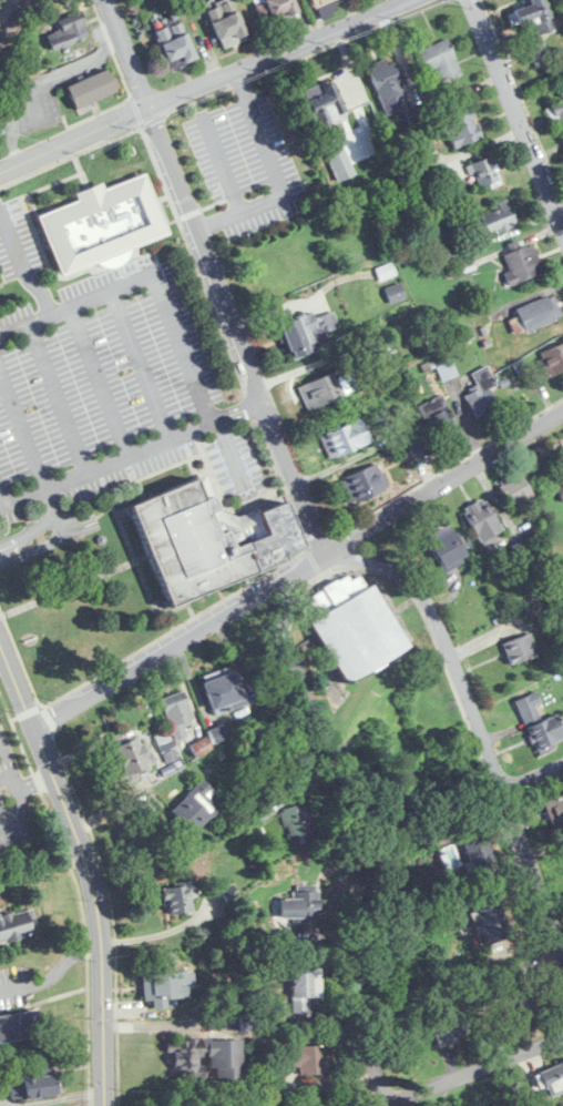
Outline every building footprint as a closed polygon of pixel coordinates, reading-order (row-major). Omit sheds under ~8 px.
[(221,49),(246,42),(234,0),(233,0),(209,7),(221,49)] [(269,23),(297,13),(292,0),(261,0),(269,23)] [(542,0),(536,0),(514,8),(535,68),(550,63),(540,35),(553,30),(542,0)] [(90,39),(83,19),(46,32),(54,53),(90,39)] [(155,33),(171,69),(195,58),(180,23),(155,33)] [(427,71),(437,68),(442,83),(461,76),(448,40),(419,50),(427,71)] [(405,97),(395,64),(371,72),(384,115),(404,109),(401,99),(405,97)] [(66,88),(76,110),(117,92),(107,70),(66,88)] [(313,123),(343,115),(335,82),(304,91),(313,123)] [(553,131),(562,128),(562,90),(559,91),(562,103),(546,107),(553,131)] [(445,118),(454,148),(481,140),(472,110),(445,118)] [(337,181),(355,175),(340,137),(323,143),(337,181)] [(473,187),(495,186),(494,161),(472,162),(473,187)] [(143,174),(103,190),(100,182),(73,193),(75,200),(33,216),(58,277),(99,261),(102,264),(108,266),(114,266),(122,264),(127,260),(130,254),(131,248),(167,234),(163,224),(143,174)] [(474,218),(481,238),(517,224),(508,200),(497,203),(499,209),(474,218)] [(545,271),(532,242),(504,255),(511,271),(504,274),(510,286),(545,271)] [(377,267),(379,280),(395,277),(393,264),(377,267)] [(405,297),(399,283),(385,289),(391,303),(405,297)] [(552,294),(516,310),(526,333),(562,317),(552,294)] [(331,346),(326,332),(339,328),(334,311),(315,317),(314,313),(280,324),(292,359),(331,346)] [(547,375),(562,371),(562,345),(540,351),(547,375)] [(475,418),(498,408),(490,390),(497,387),(488,366),(471,373),(478,389),(465,394),(475,418)] [(307,410),(359,391),(350,367),(299,386),(307,410)] [(424,403),(430,441),(455,437),(449,399),(424,403)] [(371,444),(362,419),(320,435),(329,460),(371,444)] [(428,444),(417,419),(403,425),(414,451),(428,444)] [(352,505),(389,488),(377,463),(341,480),(352,505)] [(194,478),(129,505),(170,606),(284,559),(282,555),(299,547),(282,504),(257,514),(255,508),(237,515),(218,508),(204,474),(194,478)] [(526,501),(526,479),(507,479),(506,501),(526,501)] [(463,508),(481,547),(503,537),(485,498),(463,508)] [(444,573),(466,560),(448,527),(425,541),(444,573)] [(372,585),(364,589),(357,574),(323,589),(333,610),(310,620),(340,685),(404,655),(372,585)] [(502,644),(510,666),(538,655),(530,633),(502,644)] [(201,684),(213,717),(245,705),(233,673),(201,684)] [(538,756),(556,749),(554,742),(562,739),(562,727),(559,715),(543,721),(537,706),(543,703),(539,692),(517,701),(538,756)] [(183,726),(195,720),(185,698),(161,708),(177,742),(188,737),(183,726)] [(228,738),(222,726),(209,733),(215,745),(228,738)] [(152,768),(133,738),(109,753),(128,783),(152,768)] [(209,800),(215,793),(203,781),(171,811),(193,834),(218,809),(209,800)] [(546,798),(552,825),(562,823),(562,794),(546,798)] [(289,839),(315,833),(308,804),(282,810),(289,839)] [(494,864),(486,833),(464,839),(472,870),(494,864)] [(166,885),(166,915),(191,915),(191,885),(166,885)] [(294,899),(278,899),(278,921),(316,921),(316,886),(294,886),(294,899)] [(497,892),(471,901),(486,946),(512,937),(497,892)] [(39,934),(33,909),(0,917),(0,944),(39,934)] [(319,970),(292,970),(292,1014),(310,1014),(310,1000),(319,1000),(319,970)] [(192,972),(142,974),(143,1002),(193,1000),(192,972)] [(471,1035),(461,1008),(429,1019),(439,1046),(471,1035)] [(43,1037),(40,1011),(0,1017),(0,1043),(43,1037)] [(241,1078),(240,1041),(168,1043),(169,1081),(207,1080),(207,1078),(241,1078)] [(326,1075),(326,1047),(285,1047),(285,1067),(299,1067),(299,1075),(326,1075)] [(539,1072),(550,1097),(562,1091),(562,1062),(539,1072)] [(8,1083),(12,1102),(57,1092),(51,1066),(19,1074),(20,1080),(8,1083)]
